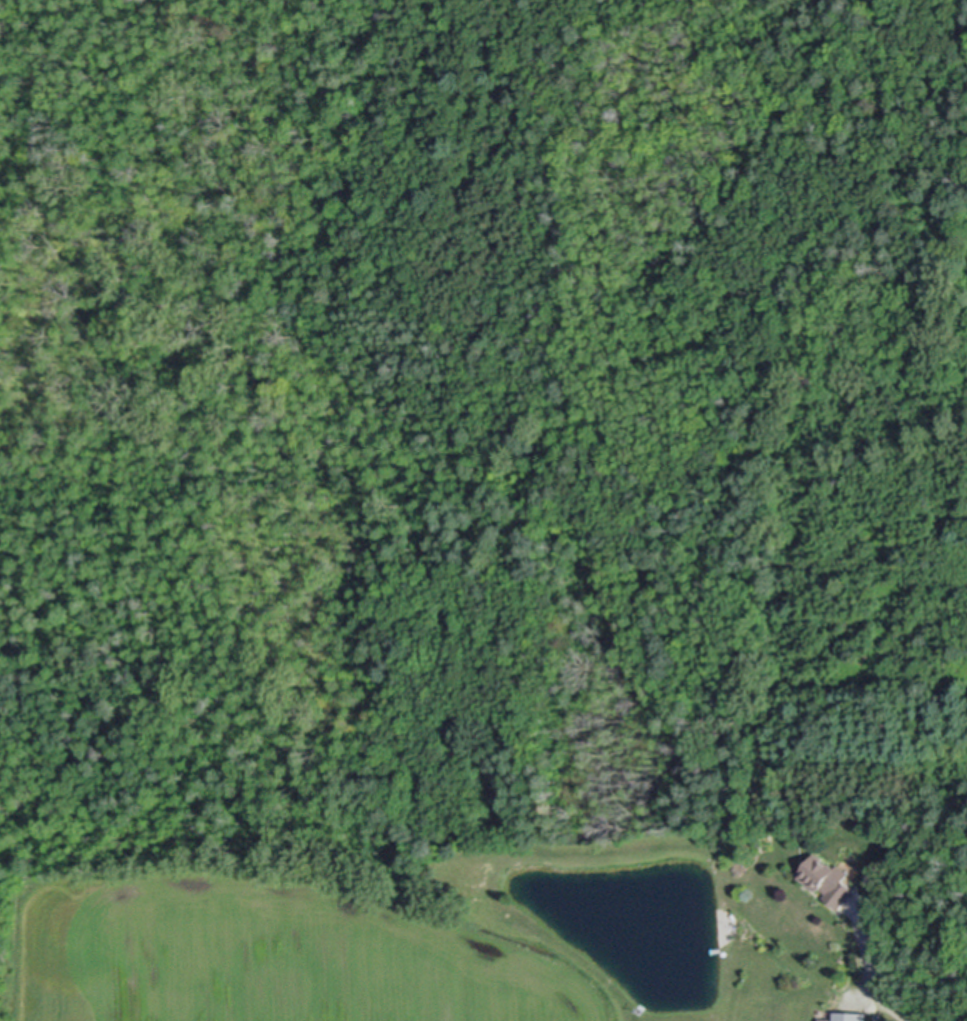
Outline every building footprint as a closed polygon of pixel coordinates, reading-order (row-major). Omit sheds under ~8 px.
[(837,863),(834,867),(815,852),(796,876),(838,908),(854,887),(843,879),(849,871),(837,863)] [(832,1010),(832,1020),(864,1020),(865,1011),(832,1010)]
